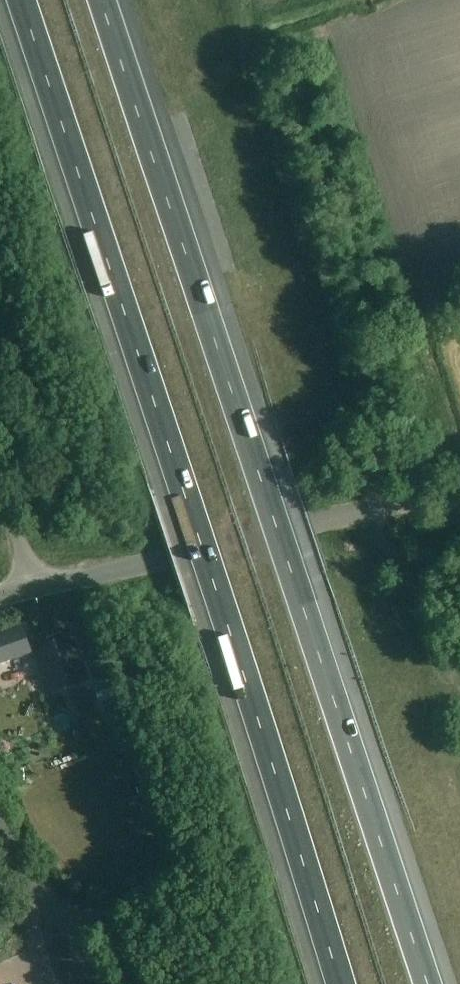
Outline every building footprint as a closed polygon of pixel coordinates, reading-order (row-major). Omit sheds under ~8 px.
[(71,632),(34,645),(50,690),(87,677),(71,632)] [(132,729),(124,706),(105,713),(112,736),(132,729)] [(148,778),(138,781),(144,797),(154,794),(148,778)]
